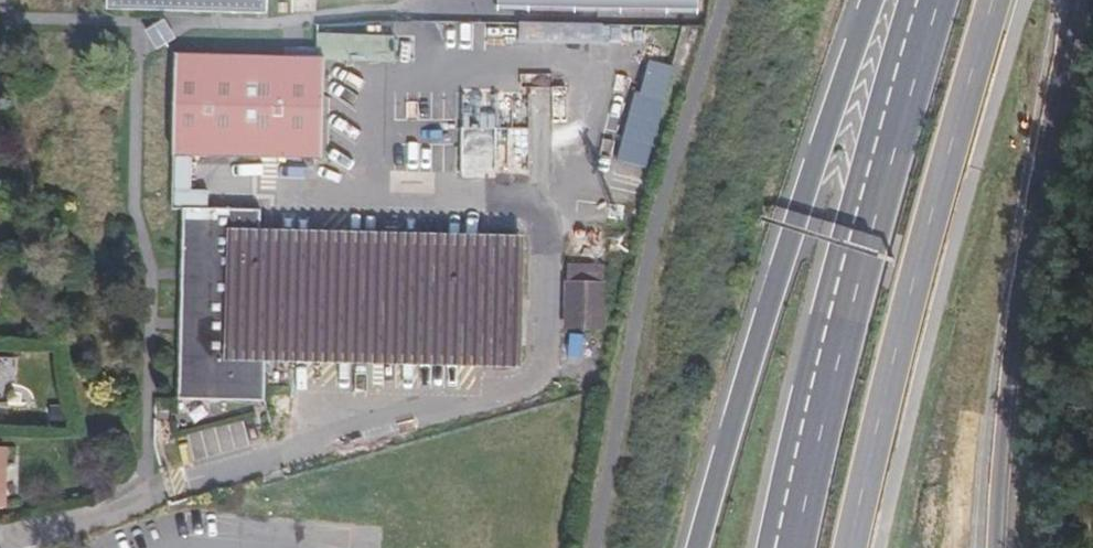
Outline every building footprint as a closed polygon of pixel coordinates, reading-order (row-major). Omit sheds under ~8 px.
[(99,8),(257,11),(257,0),(99,0),(99,8)] [(578,45),(577,15),(528,15),(528,45),(578,45)] [(401,64),(402,35),(336,32),(334,62),(401,64)] [(313,152),(314,54),(167,53),(166,151),(313,152)] [(647,57),(619,161),(647,168),(675,65),(647,57)] [(494,131),(464,130),(463,173),(493,174),(494,131)] [(504,243),(252,239),(252,210),(171,208),(169,398),(250,399),(251,349),(502,352),(504,243)] [(567,323),(596,321),(593,265),(563,267),(567,323)]
